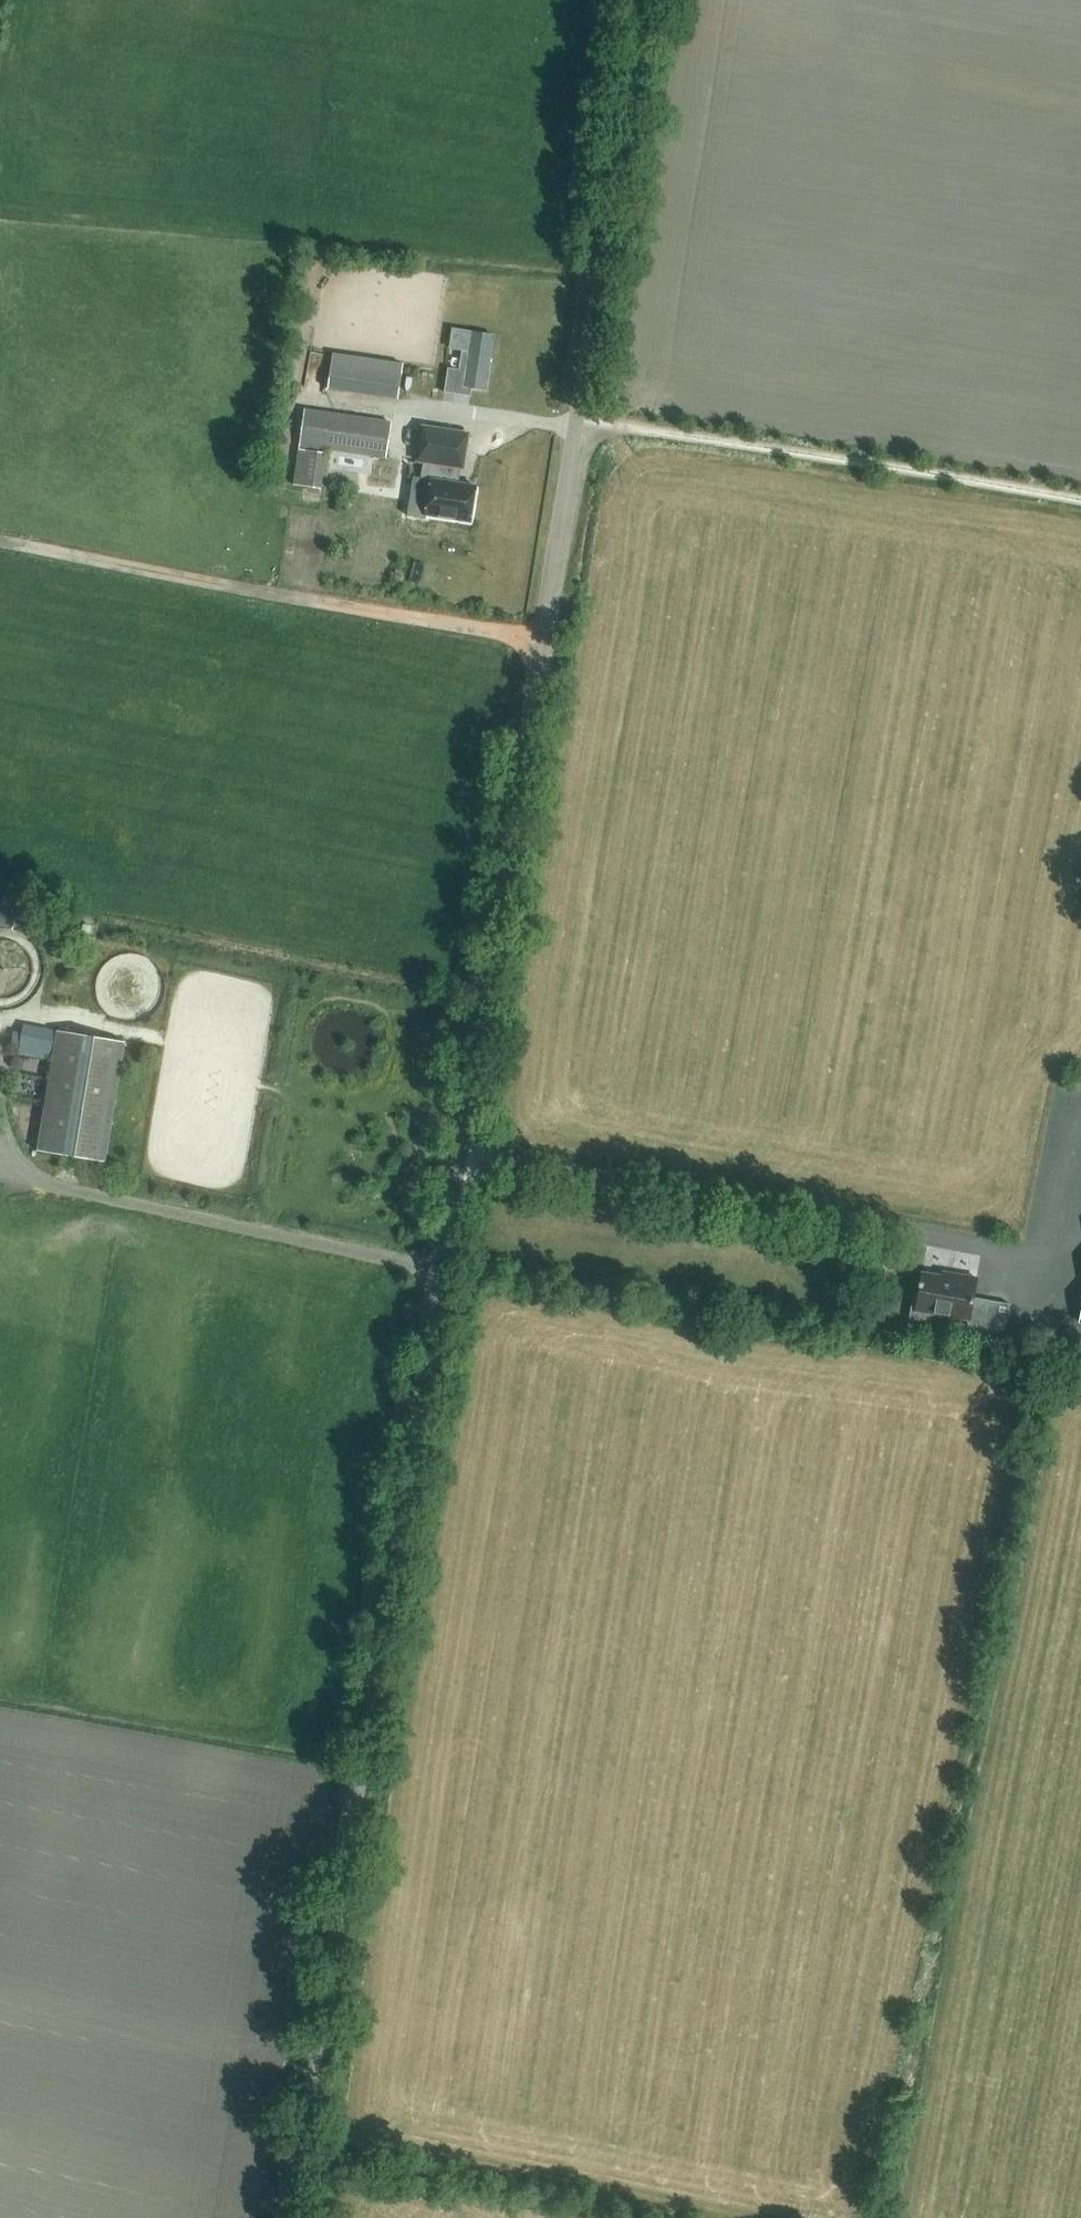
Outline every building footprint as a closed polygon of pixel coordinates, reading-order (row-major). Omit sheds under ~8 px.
[(468,351),(462,387),(486,390),(494,334),(452,327),(449,348),(468,351)] [(398,400),(403,363),(332,353),(327,389),(398,400)] [(387,457),(392,422),(306,409),(294,485),(321,489),(327,449),(359,454),(376,455),(387,457)] [(464,469),(470,433),(421,425),(415,462),(425,463),(423,478),(432,479),(427,514),(471,521),(477,485),(457,482),(459,469),(464,469)] [(17,898),(4,895),(1,906),(14,909),(17,898)] [(47,1093),(57,1029),(58,1027),(32,1023),(29,1038),(15,1036),(12,1050),(27,1052),(21,1089),(47,1093)] [(106,1163),(127,1041),(57,1029),(47,1093),(37,1151),(106,1163)] [(983,1332),(989,1301),(974,1298),(978,1276),(956,1272),(955,1277),(943,1275),(943,1274),(923,1271),(921,1281),(919,1281),(919,1285),(921,1285),(919,1293),(915,1292),(910,1316),(931,1319),(933,1312),(969,1318),(967,1329),(983,1332)]
